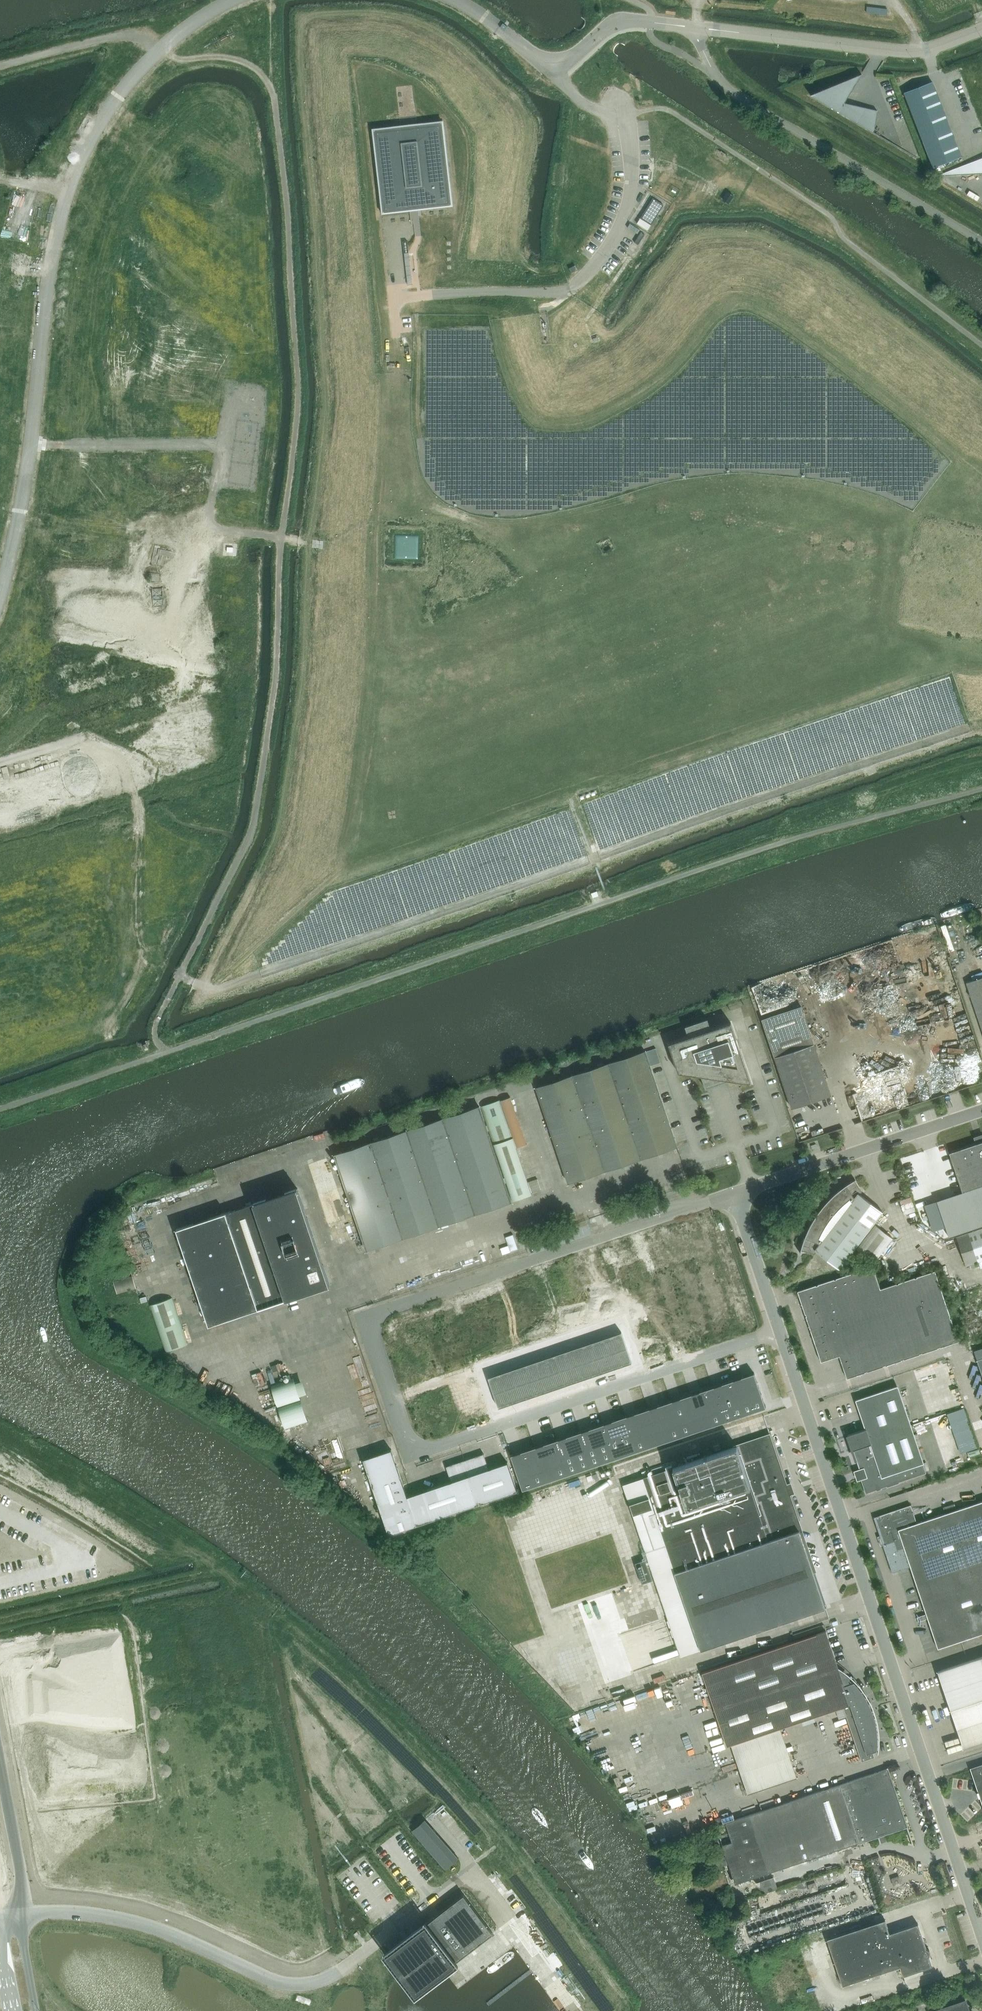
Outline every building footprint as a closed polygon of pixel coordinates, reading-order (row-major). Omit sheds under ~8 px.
[(867,7),(866,13),(886,15),(887,9),(867,7)] [(503,22),(500,27),(505,30),(508,25),(503,22)] [(810,95),(874,133),(877,110),(845,103),(862,74),(810,95)] [(932,82),(904,93),(915,121),(943,110),(932,82)] [(943,110),(915,121),(922,140),(950,129),(943,110)] [(401,126),(375,129),(380,174),(378,175),(380,197),(382,197),(384,211),(426,206),(450,204),(443,138),(442,138),(440,122),(417,124),(417,127),(401,129),(401,126)] [(950,129),(922,140),(926,149),(954,138),(950,129)] [(954,138),(926,149),(933,168),(961,157),(954,138)] [(958,167),(958,168),(960,174),(981,172),(981,158),(958,167)] [(960,174),(958,168),(958,167),(935,176),(935,177),(941,175),(947,174),(960,174)] [(723,200),(727,203),(732,195),(728,192),(723,200)] [(641,218),(651,224),(663,205),(653,199),(641,218)] [(640,218),(637,223),(648,230),(651,225),(640,218)] [(396,559),(419,559),(419,536),(396,536),(396,559)] [(965,982),(981,1030),(981,977),(965,982)] [(801,1006),(762,1019),(785,1087),(792,1108),(831,1094),(828,1087),(801,1006)] [(668,1044),(678,1072),(701,1076),(705,1089),(728,1081),(728,1080),(751,1083),(731,1023),(711,1029),(707,1019),(685,1026),(688,1037),(668,1044)] [(646,1051),(650,1066),(660,1063),(656,1048),(646,1051)] [(645,1050),(536,1088),(568,1183),(677,1146),(650,1066),(646,1051),(645,1050)] [(542,1067),(544,1073),(561,1067),(559,1062),(542,1067)] [(532,1195),(501,1099),(481,1105),(513,1201),(532,1195)] [(335,1155),(341,1174),(366,1250),(511,1202),(479,1107),(335,1155)] [(936,1200),(936,1201),(945,1227),(949,1237),(981,1226),(981,1142),(949,1153),(949,1154),(950,1153),(959,1182),(963,1192),(936,1200)] [(830,1198),(827,1201),(820,1210),(817,1214),(814,1218),(812,1222),(810,1226),(808,1230),(806,1234),(805,1238),(803,1241),(802,1245),(801,1249),(800,1253),(801,1251),(814,1254),(816,1251),(839,1268),(882,1212),(859,1194),(862,1192),(855,1180),(855,1179),(851,1181),(848,1183),(845,1186),(842,1188),(839,1190),(836,1193),(833,1195),(830,1198)] [(209,1326),(258,1309),(286,1300),(286,1301),(330,1286),(297,1189),(253,1203),(254,1204),(226,1213),(177,1230),(209,1326)] [(874,1262),(892,1238),(874,1225),(856,1249),(874,1262)] [(981,1260),(981,1228),(957,1237),(966,1266),(981,1260)] [(513,1234),(506,1237),(511,1251),(518,1248),(513,1234)] [(584,1261),(573,1265),(580,1284),(591,1280),(584,1261)] [(573,1265),(562,1269),(569,1288),(580,1284),(573,1265)] [(847,1377),(957,1341),(935,1272),(880,1290),(873,1267),(798,1292),(822,1361),(840,1355),(847,1377)] [(714,1275),(697,1281),(709,1317),(726,1311),(714,1275)] [(137,1288),(133,1276),(113,1282),(117,1294),(137,1288)] [(697,1281),(679,1287),(691,1323),(709,1317),(697,1281)] [(507,1287),(496,1291),(503,1310),(514,1306),(507,1287)] [(679,1287),(661,1293),(674,1329),(691,1323),(679,1287)] [(496,1291),(485,1295),(491,1314),(503,1310),(496,1291)] [(661,1293),(644,1299),(656,1335),(674,1329),(661,1293)] [(547,1295),(536,1299),(542,1318),(553,1314),(547,1295)] [(188,1345),(172,1297),(149,1305),(165,1352),(188,1345)] [(474,1298),(463,1302),(469,1321),(480,1317),(474,1298)] [(525,1302),(514,1306),(520,1325),(531,1321),(525,1302)] [(514,1306),(503,1310),(509,1329),(520,1325),(514,1306)] [(432,1315),(413,1321),(417,1332),(436,1326),(432,1315)] [(413,1321),(394,1327),(398,1338),(417,1332),(413,1321)] [(417,1332),(398,1338),(402,1350),(421,1343),(417,1332)] [(622,1332),(612,1335),(617,1351),(627,1347),(622,1332)] [(612,1335),(602,1339),(607,1354),(617,1351),(612,1335)] [(439,1337),(421,1343),(424,1354),(443,1348),(439,1337)] [(602,1339),(593,1342),(598,1357),(607,1354),(602,1339)] [(593,1342),(583,1345),(588,1360),(598,1357),(593,1342)] [(421,1343),(402,1350),(405,1361),(424,1354),(421,1343)] [(583,1345),(574,1348),(579,1363),(588,1360),(583,1345)] [(627,1347),(617,1351),(622,1366),(632,1362),(627,1347)] [(443,1348),(424,1354),(428,1365),(447,1359),(443,1348)] [(574,1348),(564,1351),(570,1367),(579,1363),(574,1348)] [(564,1351),(555,1355),(560,1370),(570,1367),(564,1351)] [(617,1351),(607,1354),(613,1369),(622,1366),(617,1351)] [(424,1354),(405,1361),(409,1372),(428,1365),(424,1354)] [(607,1354),(598,1357),(603,1372),(613,1369),(607,1354)] [(555,1355),(545,1358),(551,1373),(560,1370),(555,1355)] [(598,1357),(588,1360),(594,1375),(603,1372),(598,1357)] [(545,1358),(536,1361),(541,1376),(551,1373),(545,1358)] [(588,1360),(579,1363),(584,1379),(594,1375),(588,1360)] [(536,1361),(527,1364),(532,1379),(541,1376),(536,1361)] [(579,1363),(570,1367),(575,1382),(584,1379),(579,1363)] [(527,1364),(517,1368),(522,1383),(532,1379),(527,1364)] [(428,1365),(409,1372),(413,1383),(432,1376),(428,1365)] [(570,1367),(560,1370),(565,1385),(575,1382),(570,1367)] [(517,1368),(508,1371),(513,1386),(522,1383),(517,1368)] [(263,1369),(253,1371),(256,1384),(266,1382),(263,1369)] [(560,1370),(551,1373),(556,1388),(565,1385),(560,1370)] [(508,1371),(498,1374),(503,1389),(513,1386),(508,1371)] [(285,1427),(311,1420),(302,1388),(309,1386),(305,1372),(273,1381),(285,1427)] [(551,1373),(541,1376),(546,1391),(556,1388),(551,1373)] [(498,1374),(488,1377),(493,1392),(503,1389),(498,1374)] [(754,1374),(712,1388),(724,1423),(766,1409),(754,1374)] [(541,1376),(532,1379),(537,1395),(546,1391),(541,1376)] [(532,1379),(522,1383),(527,1398),(537,1395),(532,1379)] [(454,1381),(435,1387),(439,1398),(458,1392),(454,1381)] [(522,1383),(513,1386),(518,1401),(527,1398),(522,1383)] [(513,1386),(503,1389),(508,1404),(518,1401),(513,1386)] [(865,1493),(873,1491),(926,1473),(897,1387),(857,1400),(860,1410),(866,1428),(848,1435),(851,1444),(850,1445),(851,1450),(853,1450),(859,1468),(857,1469),(865,1493)] [(712,1388),(671,1402),(682,1436),(724,1423),(712,1388)] [(503,1389),(493,1392),(499,1408),(508,1404),(503,1389)] [(458,1392),(439,1398),(443,1409),(462,1403),(458,1392)] [(439,1398),(420,1405),(424,1416),(443,1409),(439,1398)] [(671,1402),(648,1409),(659,1444),(682,1436),(671,1402)] [(966,1404),(948,1410),(961,1451),(978,1445),(966,1404)] [(443,1409),(424,1416),(428,1427),(447,1421),(443,1409)] [(648,1409),(625,1417),(637,1452),(659,1444),(648,1409)] [(625,1417),(602,1425),(614,1459),(637,1452),(625,1417)] [(602,1425),(580,1432),(591,1467),(614,1459),(602,1425)] [(580,1432),(557,1440),(568,1474),(591,1467),(580,1432)] [(642,1478),(623,1485),(681,1656),(699,1650),(701,1649),(748,1633),(752,1632),(755,1631),(789,1620),(816,1611),(825,1608),(813,1573),(813,1572),(796,1522),(799,1522),(789,1494),(793,1493),(790,1484),(786,1485),(769,1434),(735,1446),(731,1447),(713,1454),(707,1456),(673,1467),(644,1478),(642,1478)] [(557,1440),(534,1447),(546,1482),(568,1474),(557,1440)] [(534,1447),(511,1455),(523,1490),(546,1482),(534,1447)] [(388,1535),(517,1492),(507,1463),(488,1470),(483,1454),(465,1460),(445,1467),(451,1482),(407,1497),(391,1449),(362,1459),(388,1535)] [(561,1509),(558,1550),(563,1550),(616,1527),(611,1515),(604,1514),(605,1498),(600,1500),(600,1499),(599,1510),(596,1510),(593,1503),(594,1496),(587,1496),(588,1490),(592,1490),(592,1487),(598,1484),(590,1483),(598,1480),(598,1472),(589,1472),(548,1490),(548,1492),(562,1493),(561,1509)] [(979,1634),(981,1633),(981,1501),(917,1523),(911,1505),(874,1518),(892,1573),(910,1567),(927,1617),(938,1648),(979,1634)] [(645,1559),(635,1563),(642,1583),(652,1580),(645,1559)] [(731,1744),(747,1794),(797,1777),(780,1728),(843,1707),(861,1761),(869,1759),(875,1757),(873,1751),(877,1750),(877,1747),(877,1744),(877,1741),(877,1739),(877,1736),(877,1733),(877,1730),(877,1727),(876,1724),(875,1722),(875,1719),(874,1716),(873,1713),(872,1711),(871,1708),(870,1705),(869,1703),(866,1698),(865,1695),(863,1693),(861,1690),(860,1688),(858,1686),(856,1684),(854,1682),(843,1685),(825,1632),(826,1631),(826,1630),(702,1672),(727,1746),(731,1744)] [(963,1747),(981,1741),(981,1656),(938,1671),(963,1747)] [(970,1768),(981,1804),(981,1764),(970,1768)] [(732,1842),(722,1845),(725,1855),(728,1863),(728,1864),(730,1864),(733,1873),(731,1873),(733,1877),(732,1878),(732,1880),(733,1879),(735,1884),(736,1883),(740,1885),(746,1880),(769,1872),(800,1862),(838,1849),(854,1844),(858,1842),(873,1837),(894,1831),(907,1826),(902,1812),(900,1807),(894,1788),(892,1782),(891,1780),(888,1771),(887,1768),(887,1769),(874,1773),(725,1823),(726,1824),(729,1823),(735,1841),(732,1842)] [(412,1830),(445,1869),(458,1858),(424,1819),(412,1830)] [(425,1922),(385,1953),(416,1993),(456,1962),(455,1962),(493,1933),(490,1929),(463,1894),(426,1923),(425,1922)] [(885,1919),(877,1922),(827,1939),(842,1985),(899,1966),(902,1976),(932,1966),(928,1956),(930,1953),(928,1946),(922,1948),(921,1945),(927,1943),(925,1940),(923,1939),(918,1923),(889,1933),(885,1919)] [(311,2004),(313,1997),(298,1993),(296,2000),(311,2004)] [(965,2000),(931,2010),(969,2010),(965,2000)] [(823,2010),(836,2010),(834,2002),(822,2004),(823,2010)]
